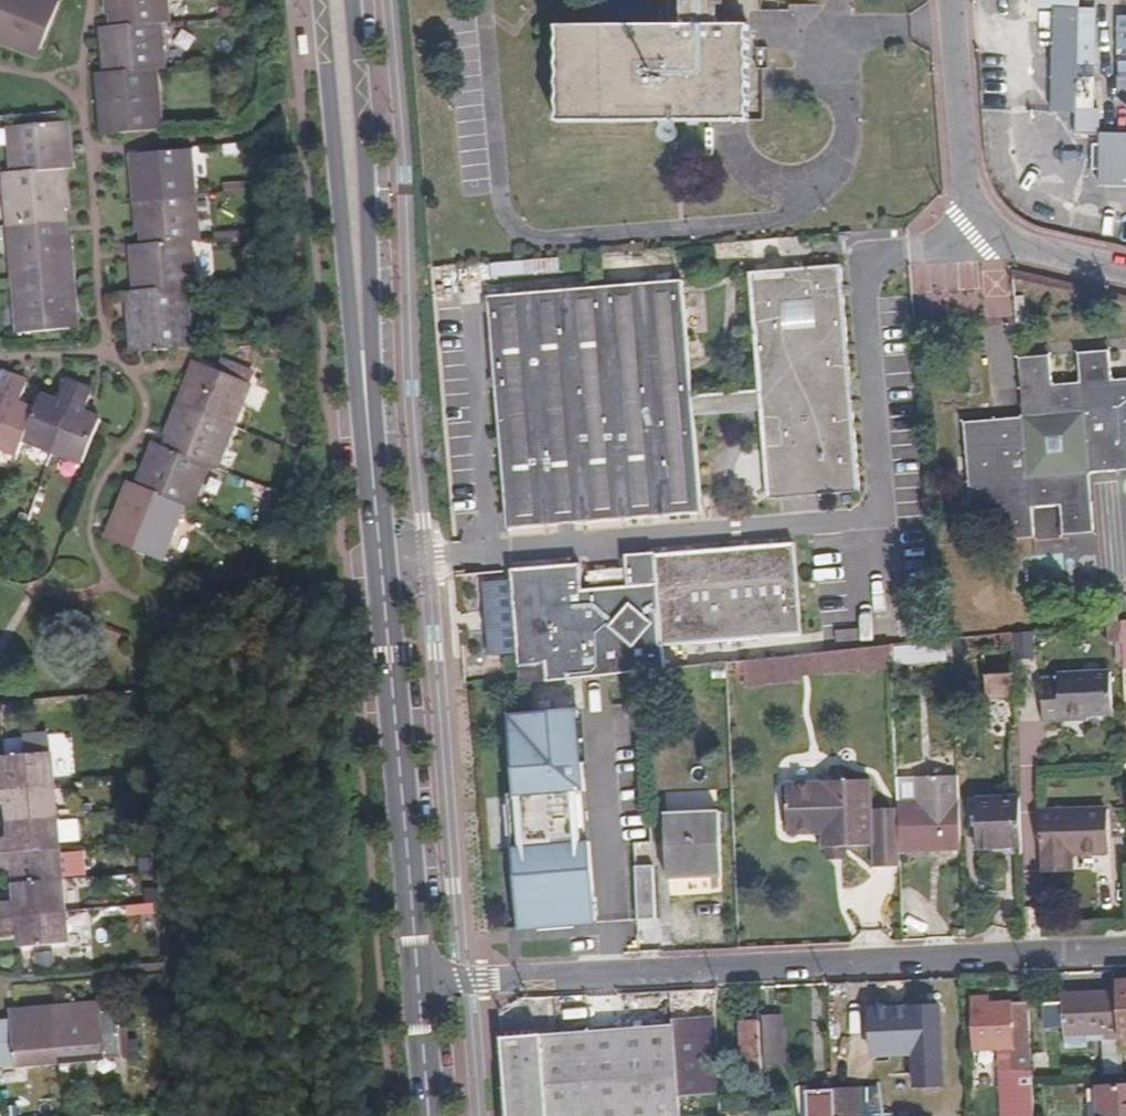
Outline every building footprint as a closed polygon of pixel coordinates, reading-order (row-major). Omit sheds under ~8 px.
[(54,0),(0,0),(0,1),(0,34),(2,35),(0,39),(0,43),(36,57),(58,2),(54,0)] [(158,22),(167,22),(166,0),(105,0),(106,16),(113,15),(114,27),(158,22)] [(557,121),(749,122),(749,22),(719,22),(719,0),(683,0),(683,4),(670,4),(660,4),(660,22),(558,22),(557,121)] [(749,22),(749,0),(719,0),(719,22),(749,22)] [(1053,114),(1093,115),(1093,14),(1077,14),(1076,0),(1024,0),(1025,14),(1053,14),(1053,114)] [(213,15),(213,5),(202,5),(203,15),(213,15)] [(107,28),(114,27),(113,15),(106,16),(107,28)] [(102,72),(155,68),(162,68),(158,22),(114,27),(107,28),(108,40),(100,41),(102,72)] [(100,29),(100,41),(108,40),(107,28),(100,29)] [(106,121),(108,135),(159,130),(155,68),(102,72),(96,73),(99,122),(106,121)] [(101,136),(108,135),(106,121),(99,122),(101,136)] [(61,136),(60,122),(6,127),(11,174),(62,170),(70,168),(68,136),(61,136)] [(66,122),(60,122),(61,136),(68,136),(66,122)] [(1097,137),(1098,147),(1098,172),(1098,188),(1125,188),(1125,137),(1097,137)] [(189,150),(138,153),(139,168),(131,169),(135,199),(194,196),(189,150)] [(139,168),(138,153),(130,154),(131,169),(139,168)] [(62,170),(11,174),(2,174),(7,226),(59,221),(58,208),(66,208),(62,170)] [(197,240),(194,196),(135,199),(137,233),(145,232),(146,243),(190,240),(197,240)] [(58,208),(59,221),(67,221),(66,208),(58,208)] [(59,221),(7,226),(12,280),(71,275),(68,234),(60,235),(59,221)] [(67,221),(59,221),(60,235),(68,234),(67,221)] [(145,232),(137,233),(138,244),(146,243),(145,232)] [(193,286),(190,240),(146,243),(138,244),(139,260),(130,260),(133,290),(185,286),(193,286)] [(139,260),(138,244),(129,245),(130,260),(139,260)] [(252,262),(236,261),(236,279),(252,278),(252,262)] [(612,275),(643,274),(643,263),(612,263),(612,275)] [(692,394),(683,281),(491,297),(511,528),(702,512),(694,414),(761,408),(768,499),(858,491),(839,268),(749,275),(759,388),(692,394)] [(71,275),(12,280),(16,333),(69,329),(67,315),(75,314),(71,275)] [(191,348),(185,286),(133,290),(126,290),(130,341),(138,340),(139,353),(191,348)] [(242,306),(241,292),(224,294),(225,307),(242,306)] [(911,292),(912,315),(969,315),(969,292),(911,292)] [(67,315),(69,329),(76,328),(75,314),(67,315)] [(131,353),(139,353),(138,340),(130,341),(131,353)] [(961,424),(970,515),(1000,512),(1001,541),(1035,539),(1032,510),(1062,508),(1064,536),(1094,534),(1090,474),(1125,471),(1125,381),(1111,382),(1108,352),(1079,355),(1082,385),(1052,388),(1048,357),(1017,360),(1023,418),(961,424)] [(215,369),(250,383),(256,370),(220,355),(215,369)] [(194,361),(189,374),(196,377),(201,364),(194,361)] [(178,403),(233,425),(250,383),(215,369),(201,364),(196,377),(189,374),(178,403)] [(13,377),(0,372),(0,410),(13,377)] [(23,439),(33,412),(17,406),(26,383),(13,377),(0,410),(0,448),(17,455),(23,439)] [(33,412),(23,439),(53,451),(79,386),(66,380),(57,402),(40,396),(33,412)] [(79,386),(53,451),(83,463),(100,420),(84,413),(93,391),(79,386)] [(168,448),(207,464),(217,467),(233,425),(178,403),(165,435),(172,438),(168,448)] [(161,446),(168,448),(172,438),(165,435),(161,446)] [(152,442),(147,455),(155,458),(161,446),(159,445),(152,442)] [(135,484),(184,504),(192,507),(207,464),(168,448),(161,446),(155,458),(147,455),(135,484)] [(112,542),(162,562),(184,504),(135,484),(128,481),(110,526),(117,530),(112,542)] [(110,526),(105,540),(112,542),(117,530),(110,526)] [(1095,553),(1095,536),(1036,538),(1036,555),(1095,553)] [(514,581),(524,684),(667,669),(665,652),(680,650),(800,638),(791,548),(657,562),(658,580),(647,581),(645,563),(631,564),(634,596),(583,601),(580,575),(514,581)] [(657,562),(645,563),(647,581),(658,580),(657,562)] [(1108,643),(1122,642),(1121,622),(1106,623),(1108,643)] [(1034,631),(1012,633),(1012,643),(1013,661),(1035,660),(1034,631)] [(998,644),(1012,643),(1012,633),(998,635),(998,644)] [(943,648),(944,664),(951,663),(949,640),(942,640),(943,648)] [(890,670),(888,646),(862,649),(732,662),(733,678),(740,677),(741,689),(798,683),(797,677),(855,671),(856,673),(890,670)] [(944,664),(943,648),(894,652),(896,670),(945,665),(944,664)] [(665,652),(667,669),(681,668),(680,650),(665,652)] [(724,679),(723,664),(707,665),(708,680),(724,679)] [(1012,699),(1010,676),(988,678),(988,700),(1012,699)] [(1062,718),(1088,717),(1113,716),(1112,676),(1059,678),(1059,683),(1043,684),(1045,724),(1062,723),(1062,718)] [(14,702),(3,703),(5,716),(15,715),(14,702)] [(590,882),(587,841),(578,842),(574,793),(582,792),(575,709),(506,715),(517,848),(508,849),(517,932),(594,925),(590,882)] [(53,784),(49,753),(3,758),(5,774),(0,774),(0,790),(53,784)] [(920,804),(897,806),(897,811),(899,854),(960,850),(957,777),(919,779),(920,804)] [(920,804),(919,779),(895,780),(897,806),(920,804)] [(872,871),(900,870),(899,854),(897,811),(870,812),(870,783),(822,784),(822,787),(785,789),(786,837),(823,835),(823,832),(846,832),(847,849),(870,848),(872,871)] [(9,820),(56,816),(53,784),(0,790),(0,804),(7,803),(9,820)] [(578,842),(587,841),(582,792),(574,793),(578,842)] [(977,850),(1022,848),(1020,799),(975,801),(977,850)] [(1040,812),(1044,872),(1069,870),(1069,855),(1108,853),(1107,809),(1040,812)] [(718,879),(715,815),(661,817),(665,882),(718,879)] [(59,848),(58,842),(56,820),(56,816),(9,820),(10,838),(0,839),(0,853),(59,848)] [(56,820),(58,842),(80,840),(78,818),(56,820)] [(824,850),(847,849),(846,832),(823,832),(823,835),(824,850)] [(14,884),(62,879),(62,876),(59,851),(59,848),(0,853),(0,869),(13,867),(14,884)] [(59,851),(62,876),(85,874),(83,849),(59,851)] [(847,861),(847,849),(824,850),(824,861),(847,861)] [(633,867),(635,921),(653,919),(651,867),(633,867)] [(65,911),(62,879),(14,884),(16,900),(0,902),(0,917),(65,911)] [(146,888),(133,890),(135,901),(148,899),(146,888)] [(0,917),(0,932),(19,930),(21,948),(68,943),(65,911),(0,917)] [(54,951),(35,953),(36,965),(55,963),(54,951)] [(1116,985),(1117,995),(1120,1076),(1125,1076),(1125,984),(1116,985)] [(1105,1042),(1106,1077),(1120,1076),(1117,995),(1062,997),(1062,1005),(1045,1006),(1046,1030),(1064,1029),(1064,1036),(1099,1035),(1100,1042),(1105,1042)] [(1029,1004),(990,1005),(987,999),(974,999),(975,1052),(999,1051),(1002,1115),(1033,1115),(1032,1080),(1031,1064),(1029,1004)] [(54,1009),(59,1061),(121,1056),(118,1029),(117,1012),(94,1014),(93,1006),(54,1009)] [(680,1006),(673,1006),(673,1008),(674,1022),(681,1021),(680,1006)] [(59,1061),(54,1009),(14,1012),(15,1020),(0,1021),(0,1066),(59,1061)] [(918,1009),(863,1011),(865,1057),(932,1055),(931,1017),(919,1018),(918,1009)] [(781,1017),(763,1017),(765,1047),(781,1047),(781,1017)] [(674,1022),(674,1025),(679,1096),(700,1095),(720,1094),(715,1019),(681,1021),(674,1022)] [(507,1115),(680,1115),(679,1096),(674,1025),(502,1036),(507,1115)] [(760,1099),(758,1026),(739,1026),(741,1071),(743,1071),(743,1083),(749,1083),(749,1100),(760,1099)] [(118,1029),(121,1056),(121,1062),(140,1060),(138,1039),(128,1039),(127,1029),(118,1029)] [(1089,1043),(1100,1042),(1099,1035),(1064,1036),(1065,1051),(1089,1050),(1089,1043)] [(765,1047),(765,1062),(781,1061),(781,1047),(765,1047)] [(1044,1063),(1031,1064),(1032,1080),(1045,1080),(1044,1063)] [(1098,1091),(1099,1115),(1125,1115),(1125,1089),(1098,1091)] [(833,1091),(834,1115),(857,1115),(856,1090),(833,1091)] [(833,1091),(806,1092),(807,1115),(834,1115),(833,1091)] [(700,1095),(701,1115),(722,1115),(720,1094),(700,1095)]
